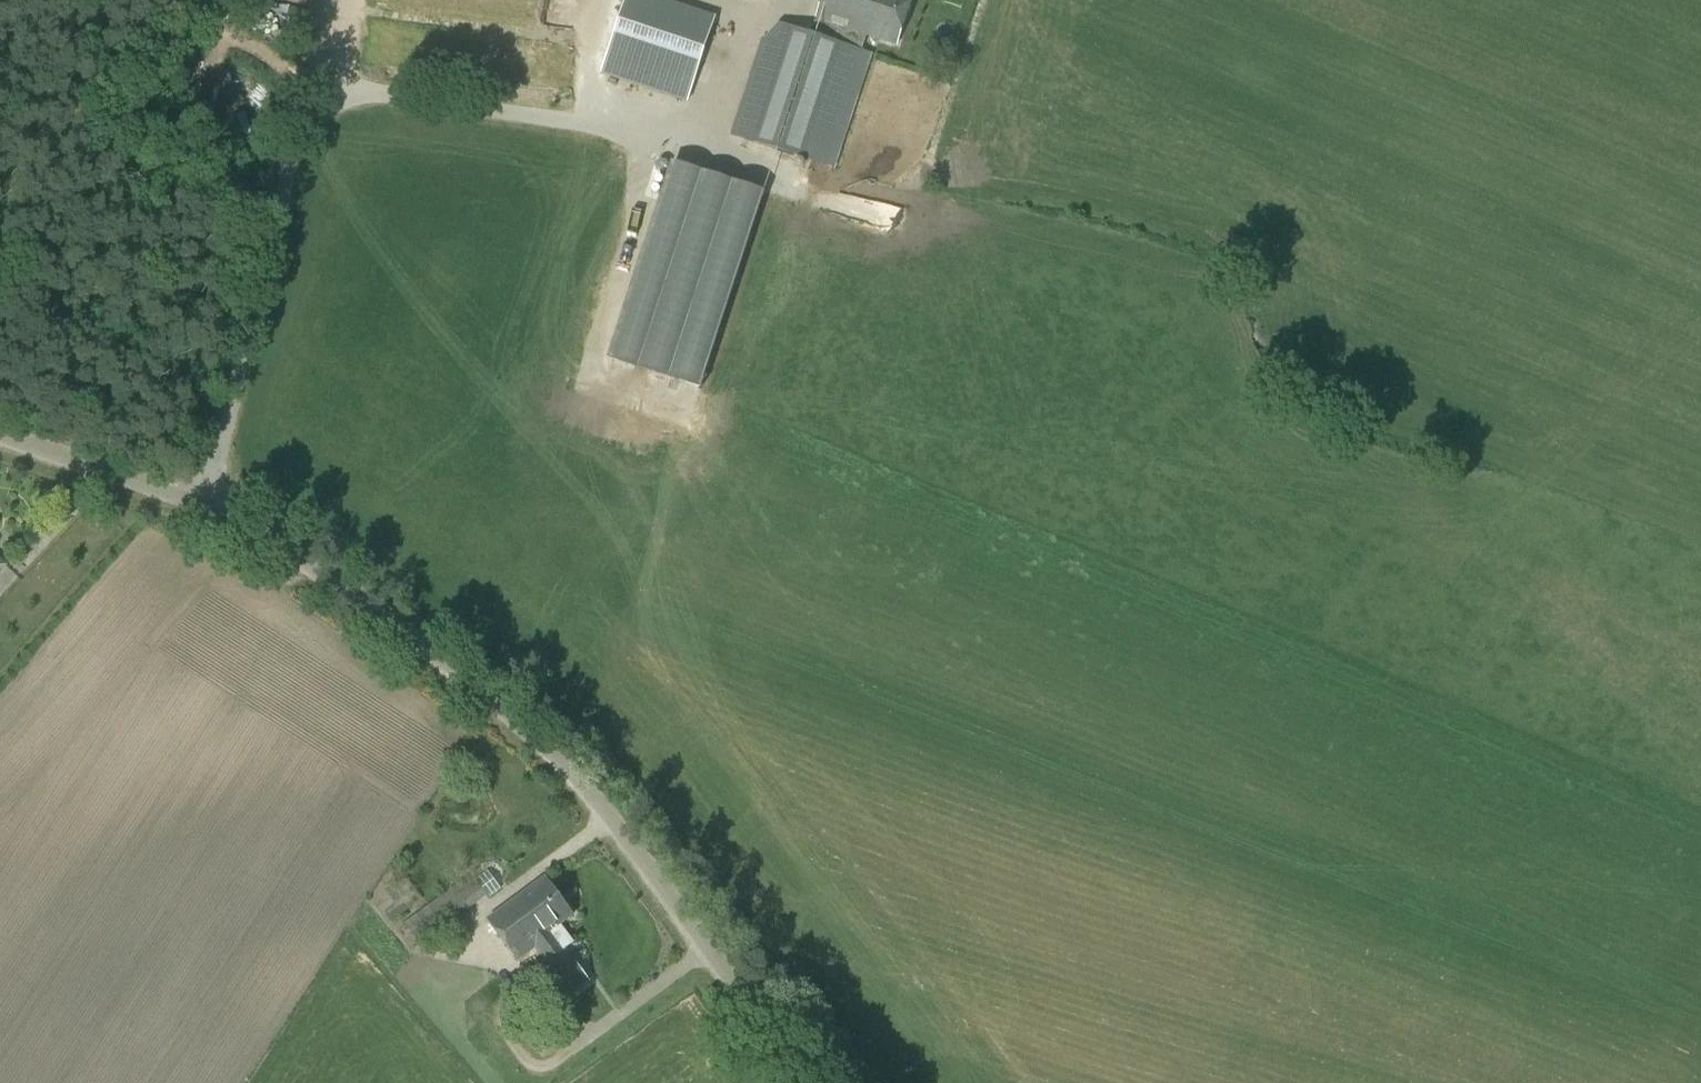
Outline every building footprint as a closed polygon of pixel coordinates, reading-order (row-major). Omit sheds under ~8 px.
[(716,16),(666,0),(625,0),(601,74),(687,103),(716,16)] [(811,34),(780,24),(765,39),(734,136),(834,168),(871,53),(862,51),(868,34),(897,43),(911,0),(822,0),(811,34)] [(765,193),(674,164),(672,170),(611,358),(623,362),(701,388),(761,203),(765,193)] [(420,944),(487,895),(472,874),(405,923),(420,944)] [(544,912),(561,900),(546,879),(490,918),(519,959),(536,947),(535,946),(541,942),(533,931),(541,926),(535,918),(537,917),(534,912),(541,908),(544,912)] [(535,946),(536,947),(557,976),(543,987),(555,1004),(588,980),(566,948),(574,942),(562,925),(573,917),(561,900),(544,912),(541,908),(534,912),(537,917),(535,918),(541,926),(533,931),(541,942),(535,946)]
